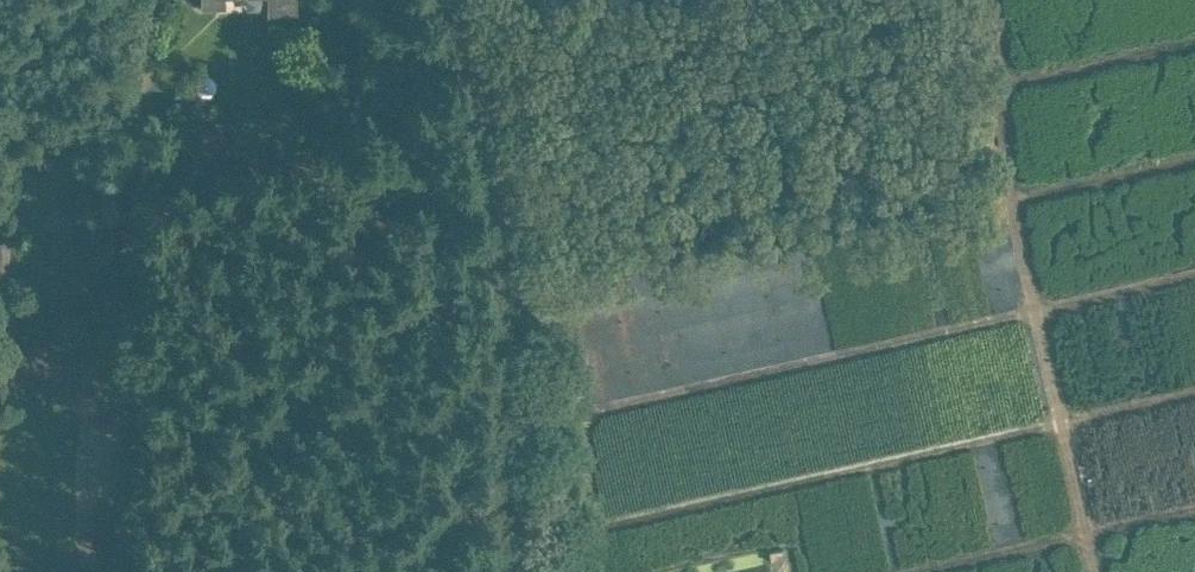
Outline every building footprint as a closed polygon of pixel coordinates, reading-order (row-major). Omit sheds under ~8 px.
[(270,11),(296,10),(296,0),(269,0),(270,11)]
